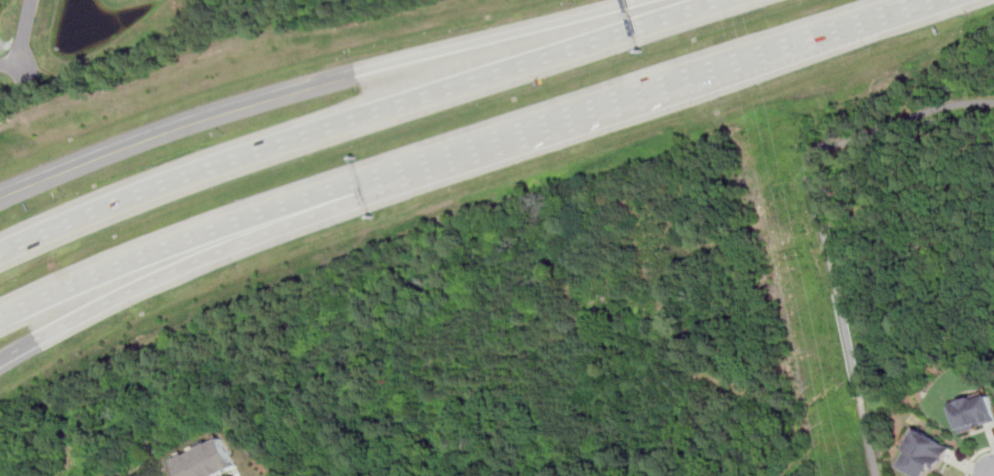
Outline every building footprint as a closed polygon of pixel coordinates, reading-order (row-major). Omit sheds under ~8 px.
[(990,394),(993,405),(993,423),(959,437),(948,409),(990,394)] [(931,465),(925,475),(915,475),(899,468),(906,454),(903,452),(915,429),(954,449),(943,471),(931,465)] [(242,469),(228,437),(180,458),(188,475),(225,475),(242,469)]
